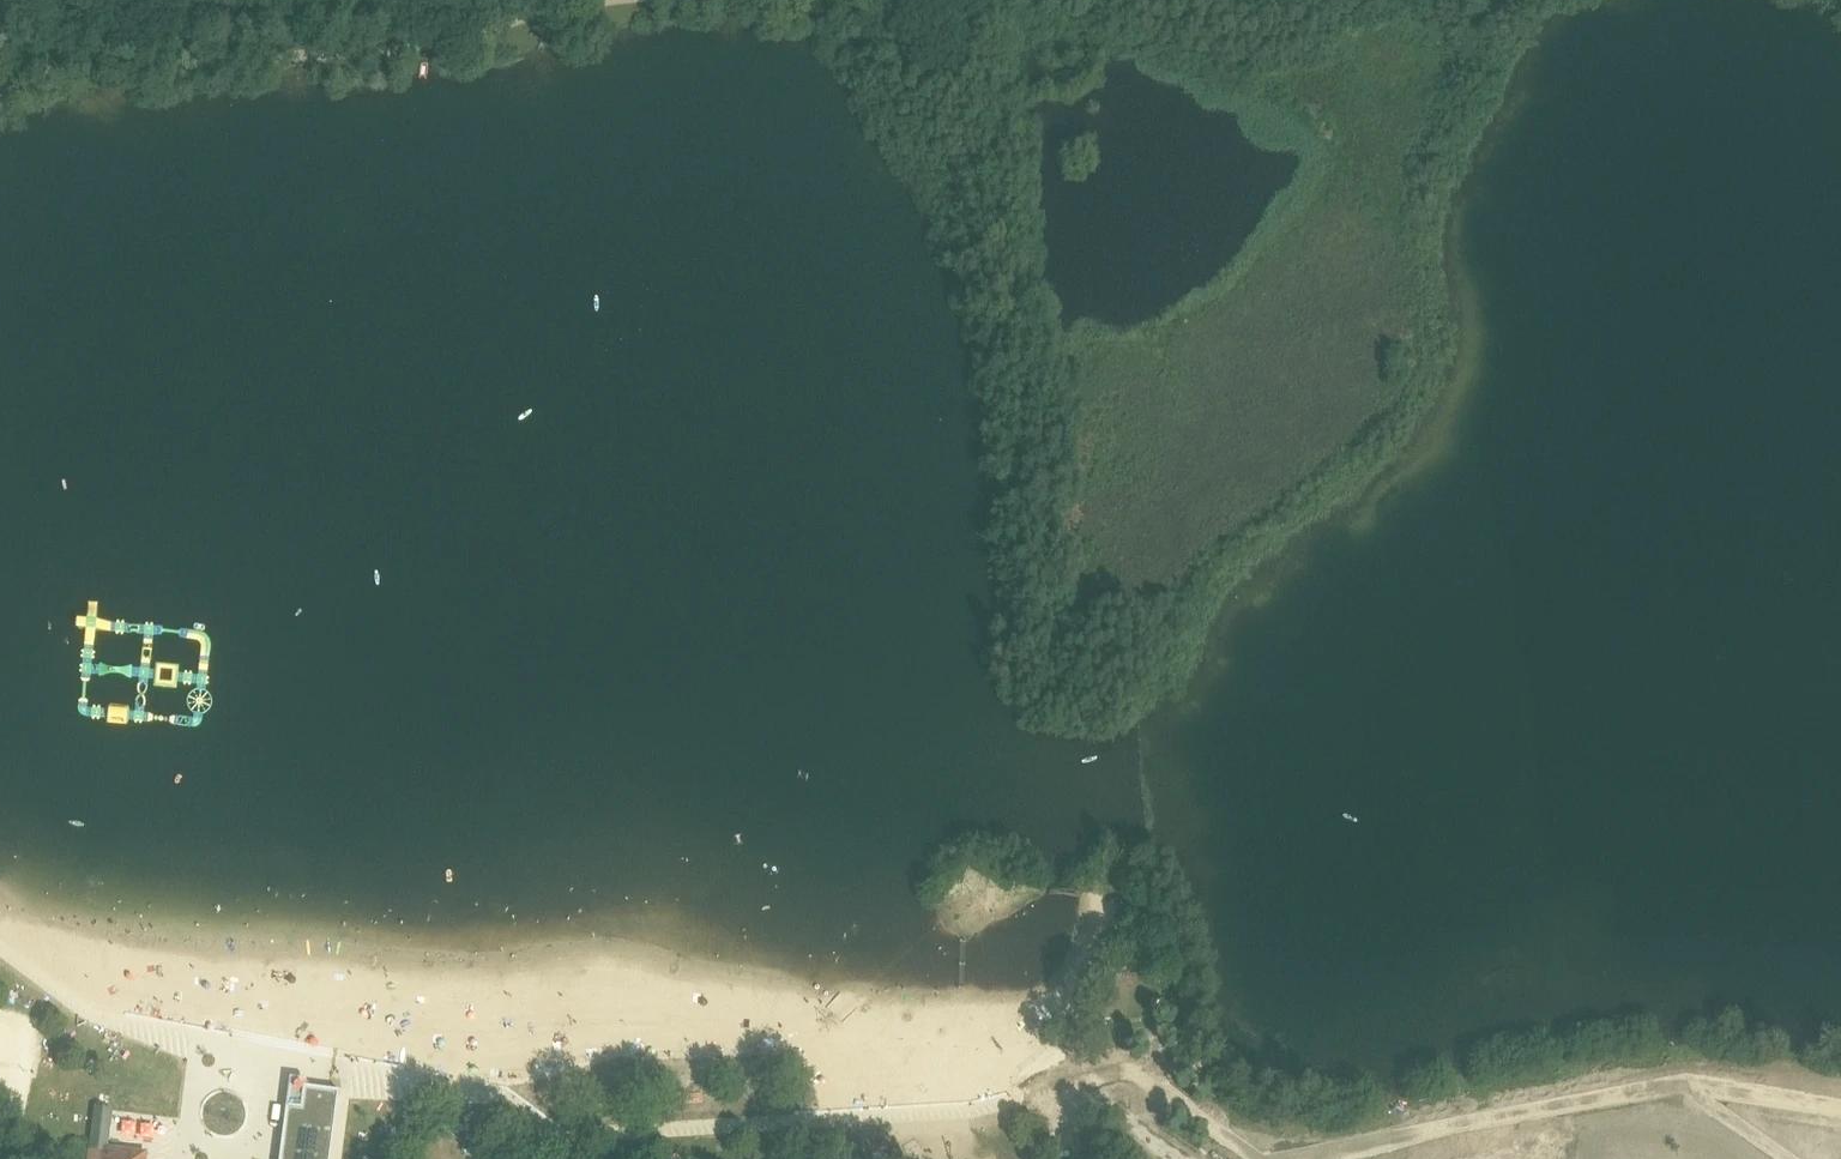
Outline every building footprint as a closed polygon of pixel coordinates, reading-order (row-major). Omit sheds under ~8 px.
[(291,1079),(280,1158),(331,1158),(339,1093),(306,1089),(307,1081),(291,1079)] [(121,1151),(106,1149),(105,1158),(120,1158),(121,1151)]
